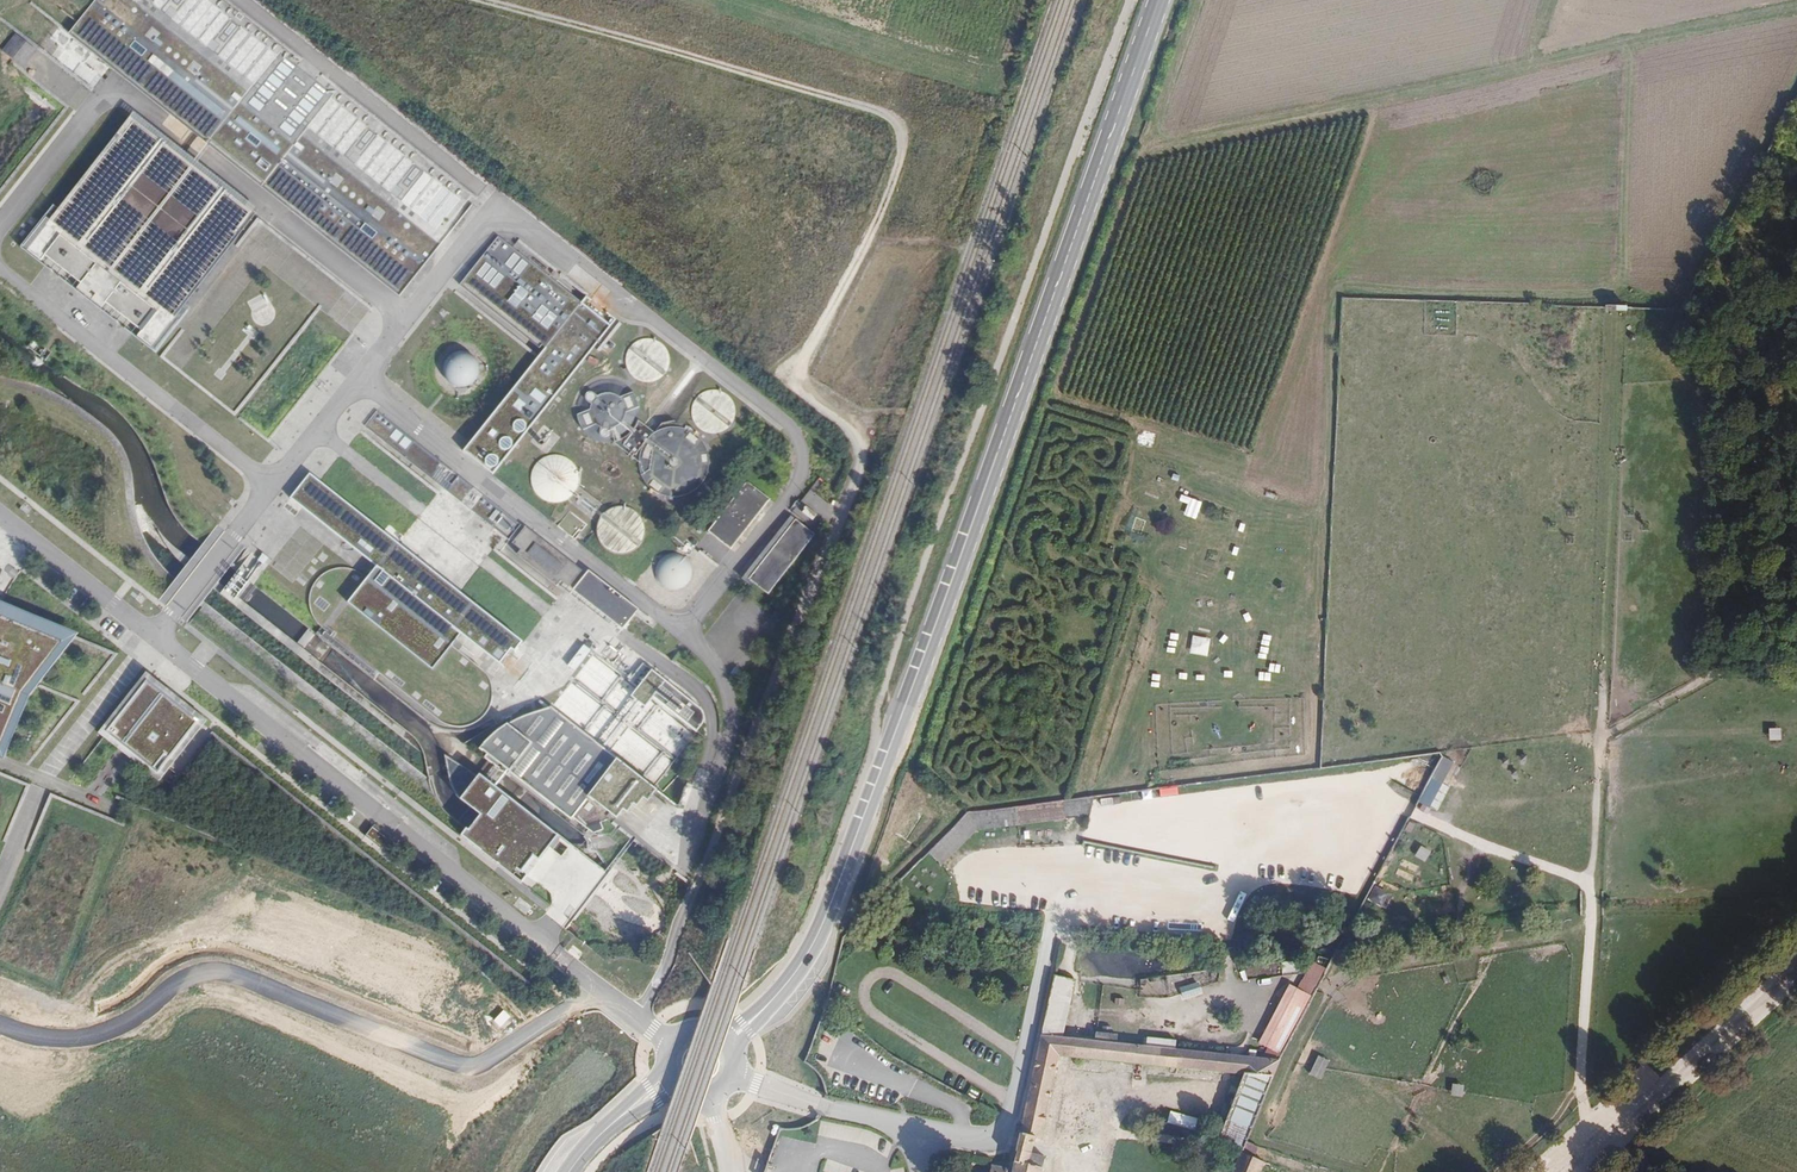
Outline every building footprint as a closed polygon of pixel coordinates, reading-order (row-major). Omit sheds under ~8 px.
[(224,0),(98,0),(71,34),(403,294),(478,199),(224,0)] [(14,34),(1,54),(44,83),(46,83),(50,76),(78,76),(14,34)] [(156,309),(61,236),(46,255),(82,283),(78,288),(102,307),(106,301),(141,328),(156,309)] [(461,296),(542,358),(585,304),(503,241),(461,296)] [(502,480),(620,332),(585,304),(542,358),(467,452),(502,480)] [(625,354),(624,362),(626,369),(629,376),(635,381),(642,384),(650,385),(658,383),(665,378),(669,372),(671,364),(671,356),(668,349),(662,343),(656,339),(648,338),(641,339),(634,342),(629,348),(625,354)] [(471,381),(474,378),(476,373),(476,368),(475,363),(472,359),(468,357),(463,355),(458,356),(453,358),(450,361),(448,365),(447,370),(448,374),(450,379),(453,382),(457,384),(462,385),(467,384),(471,381)] [(616,441),(625,436),(632,429),(636,420),(637,411),(636,401),(631,393),(623,386),(614,382),(604,381),(594,384),(586,390),(580,398),(577,408),(577,418),(581,428),(588,436),(597,441),(607,442),(616,441)] [(727,429),(732,423),(735,416),(735,408),(732,401),(727,395),(721,391),(714,390),(706,391),(700,394),(695,399),(692,405),(691,412),(693,419),(696,425),(701,430),(707,433),(714,434),(720,432),(727,429)] [(515,524),(378,416),(368,429),(505,537),(515,524)] [(666,494),(677,494),(687,492),(697,486),(703,477),(707,467),(707,456),(704,446),(698,437),(689,431),(679,428),(668,428),(657,432),(648,440),(642,449),(640,461),(642,472),(648,482),(656,489),(666,494)] [(535,472),(534,479),(535,487),(539,494),(544,499),(550,502),(558,503),(565,501),(571,497),(576,492),(578,485),(579,478),(577,471),(574,465),(568,461),(561,458),(553,458),(545,460),(539,465),(535,472)] [(1154,473),(1149,489),(1165,494),(1170,479),(1154,473)] [(521,642),(311,477),(294,498),(379,565),(466,632),(505,662),(521,642)] [(730,549),(768,499),(746,482),(707,532),(730,549)] [(631,549),(636,545),(640,538),(642,531),(640,524),(637,517),(631,513),(625,510),(617,509),(610,511),(605,515),(600,521),(598,527),(598,534),(600,541),(605,546),(610,550),(617,552),(624,552),(631,549)] [(574,540),(586,526),(568,512),(557,526),(574,540)] [(766,595),(813,536),(794,521),(747,580),(766,595)] [(579,572),(524,529),(512,544),(521,550),(516,556),(555,587),(559,581),(567,588),(579,572)] [(689,581),(691,575),(691,569),(689,563),(685,558),(680,555),(674,554),(668,555),(662,558),(659,562),(656,567),(656,573),(657,578),(659,583),(664,587),(669,589),(675,590),(680,589),(685,586),(689,581)] [(466,632),(379,565),(365,582),(451,649),(466,632)] [(482,673),(477,668),(451,649),(365,582),(359,578),(354,575),(349,573),(344,572),(338,572),(333,572),(327,574),(323,576),(318,580),(314,583),(311,588),(309,592),(308,596),(307,603),(307,609),(308,614),(310,618),(313,623),(317,627),(321,630),(437,719),(442,722),(447,725),(452,726),(457,727),(463,726),(468,725),(471,724),(474,722),(477,720),(481,717),(485,713),(487,708),(489,703),(490,699),(490,692),(490,688),(488,682),(486,677),(482,673)] [(634,617),(583,576),(572,590),(623,631),(634,617)] [(253,611),(248,617),(344,690),(348,685),(253,611)] [(0,616),(0,746),(22,693),(62,641),(0,616)] [(1210,655),(1211,638),(1193,636),(1191,654),(1210,655)] [(611,661),(619,654),(611,645),(603,652),(611,661)] [(665,682),(652,672),(632,698),(646,708),(653,698),(665,682)] [(201,718),(145,674),(99,732),(156,776),(201,718)] [(665,682),(653,698),(696,731),(703,723),(704,722),(704,721),(704,720),(705,718),(705,716),(704,714),(703,712),(702,711),(665,682)] [(1183,686),(1182,699),(1191,699),(1191,686),(1183,686)] [(487,742),(481,750),(572,821),(590,798),(618,819),(624,811),(627,813),(634,805),(637,808),(644,800),(649,804),(657,792),(552,710),(543,712),(533,715),(521,719),(512,723),(507,726),(503,729),(494,736),(487,742)] [(1444,757),(1420,802),(1438,812),(1463,766),(1444,757)] [(534,857),(551,835),(476,774),(459,795),(474,807),(463,820),(459,825),(512,868),(517,863),(526,851),(534,857)] [(965,813),(896,885),(881,900),(886,905),(888,903),(901,891),(908,899),(925,882),(957,848),(975,831),(1088,816),(1092,797),(965,813)] [(366,836),(382,848),(389,839),(372,827),(366,836)] [(1370,899),(1382,904),(1388,892),(1376,886),(1370,899)] [(1328,971),(1312,963),(1306,974),(1302,981),(1297,990),(1314,998),(1317,991),(1320,986),(1328,971)] [(1200,981),(1181,987),(1185,999),(1203,993),(1200,981)] [(1297,990),(1290,986),(1259,1044),(1283,1057),(1314,998),(1297,990)] [(1043,1139),(1060,1057),(1063,1038),(1043,1035),(1040,1050),(1022,1135),(1043,1139)] [(1245,1152),(1281,1061),(1261,1057),(1228,1054),(1177,1049),(1146,1046),(1118,1043),(1095,1041),(1074,1039),(1071,1058),(1243,1075),(1217,1140),(1245,1152)] [(1146,1046),(1177,1049),(1178,1042),(1147,1040),(1146,1046)] [(1311,1074),(1322,1079),(1331,1060),(1320,1055),(1311,1074)] [(1198,1128),(1199,1117),(1171,1113),(1169,1123),(1198,1128)] [(1039,1155),(1018,1151),(1013,1170),(993,1167),(992,1171),(1042,1171),(1045,1156),(1039,1155)]
